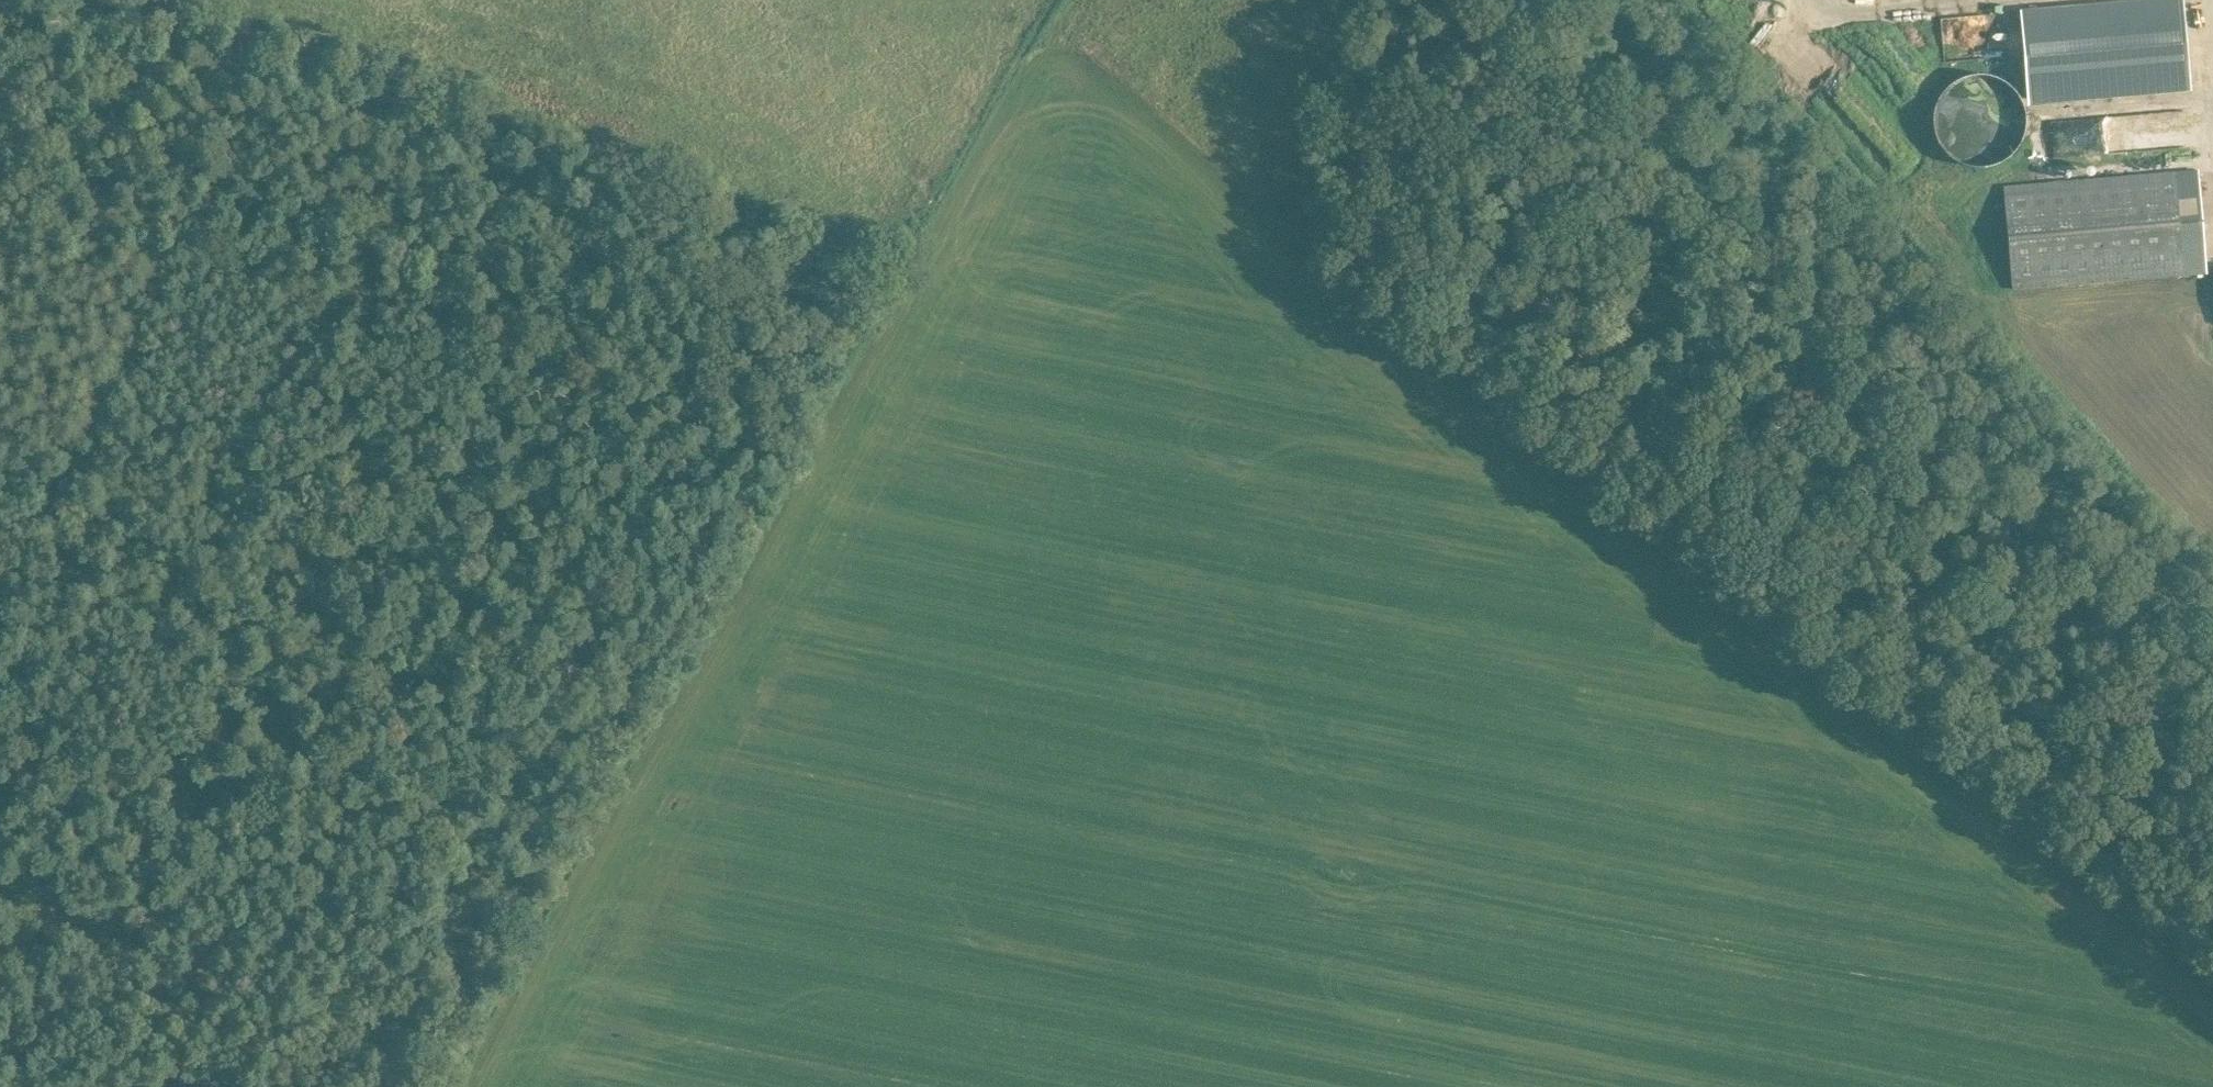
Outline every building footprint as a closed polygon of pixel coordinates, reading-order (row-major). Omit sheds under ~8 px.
[(2193,84),(2187,0),(2114,0),(2061,5),(2069,93),(2193,84)] [(1982,173),(1990,172),(1997,170),(2005,167),(2011,162),(2017,157),(2022,150),(2025,143),(2027,135),(2028,127),(2027,119),(2025,111),(2022,104),(2017,97),(2011,92),(2005,87),(1997,84),(1990,82),(1982,81),(1974,82),(1966,84),(1959,87),(1952,92),(1946,97),(1942,104),(1938,111),(1936,119),(1936,127),(1936,135),(1938,143),(1942,150),(1946,156),(1952,162),(1959,167),(1966,170),(1974,172),(1982,173)] [(2182,221),(2180,200),(2200,198),(2198,172),(2008,187),(2016,287),(2206,274),(2201,220),(2182,221)]
